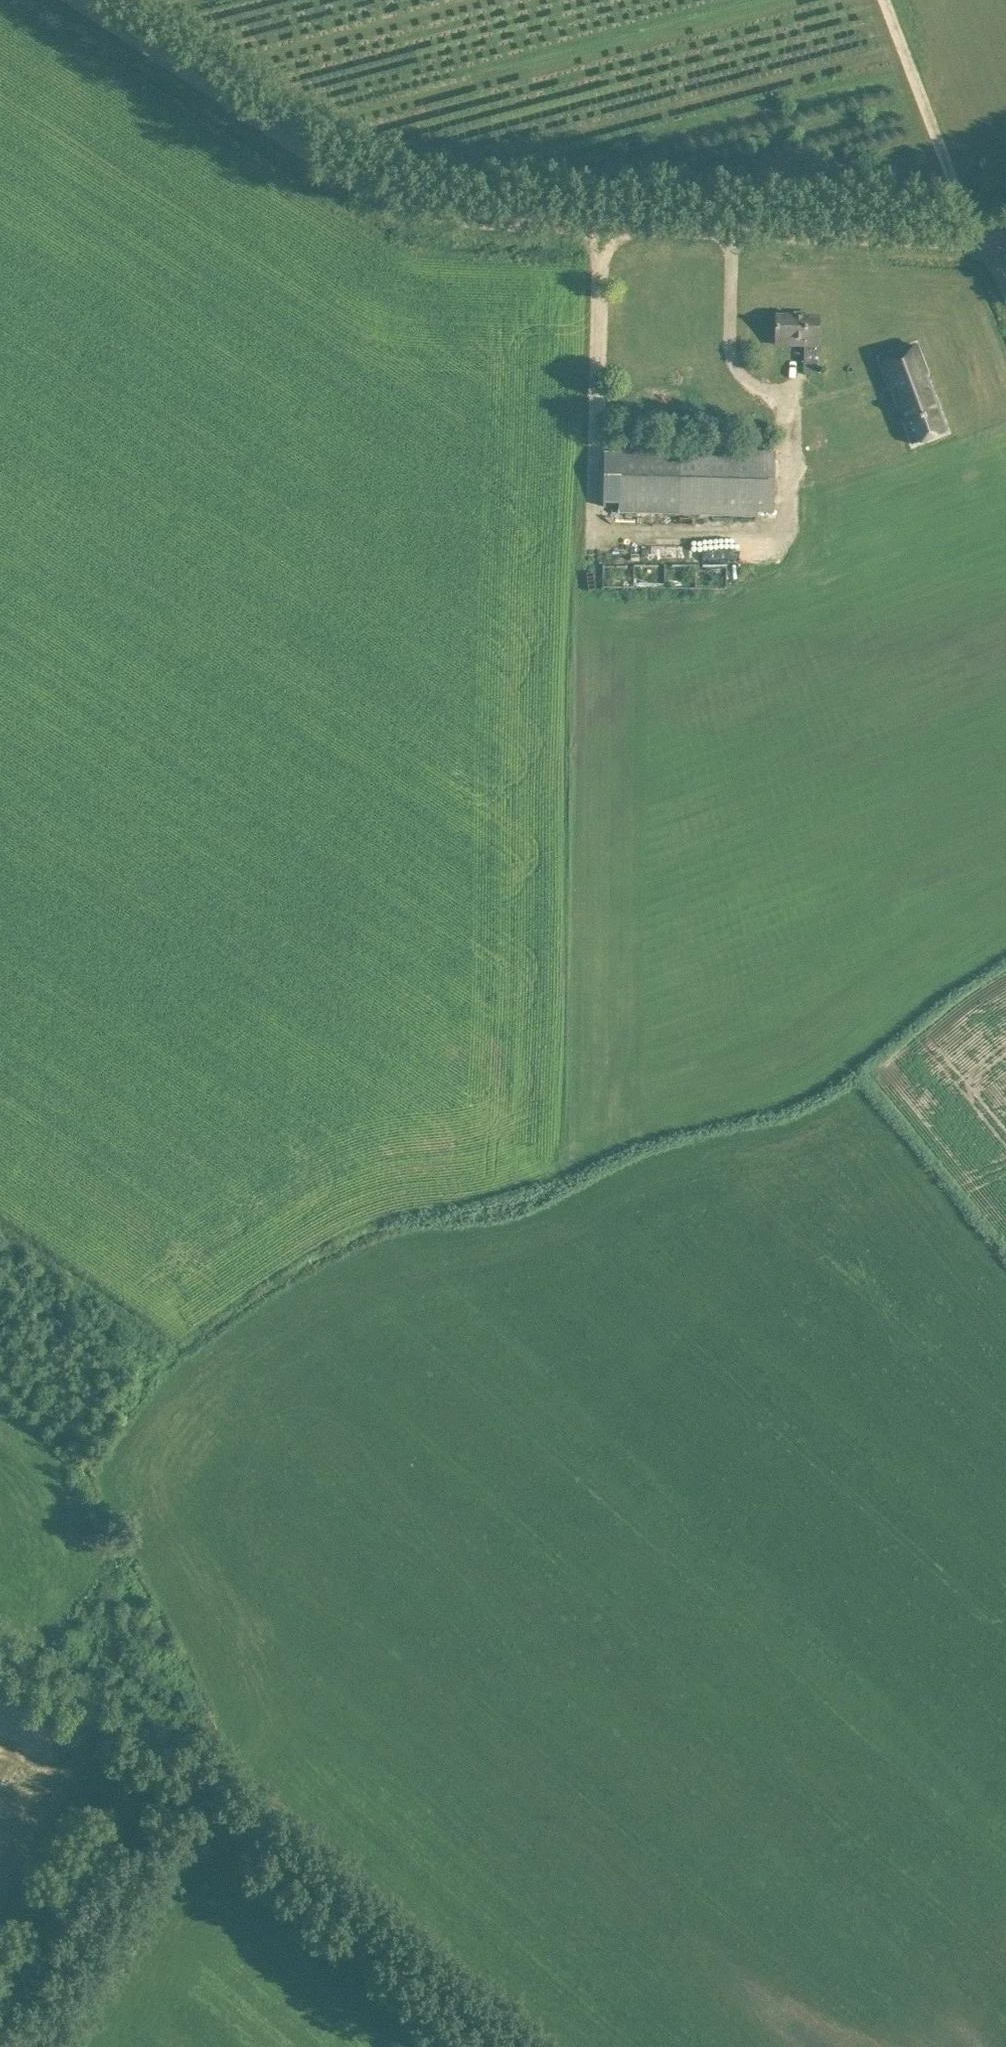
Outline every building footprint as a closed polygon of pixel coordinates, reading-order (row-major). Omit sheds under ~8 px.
[(818,360),(819,315),(777,315),(776,335),(776,343),(805,344),(804,371),(818,371),(818,360)] [(948,431),(916,345),(881,357),(913,443),(948,431)] [(766,512),(768,451),(621,447),(619,511),(738,515),(758,515),(758,512),(766,512)]
